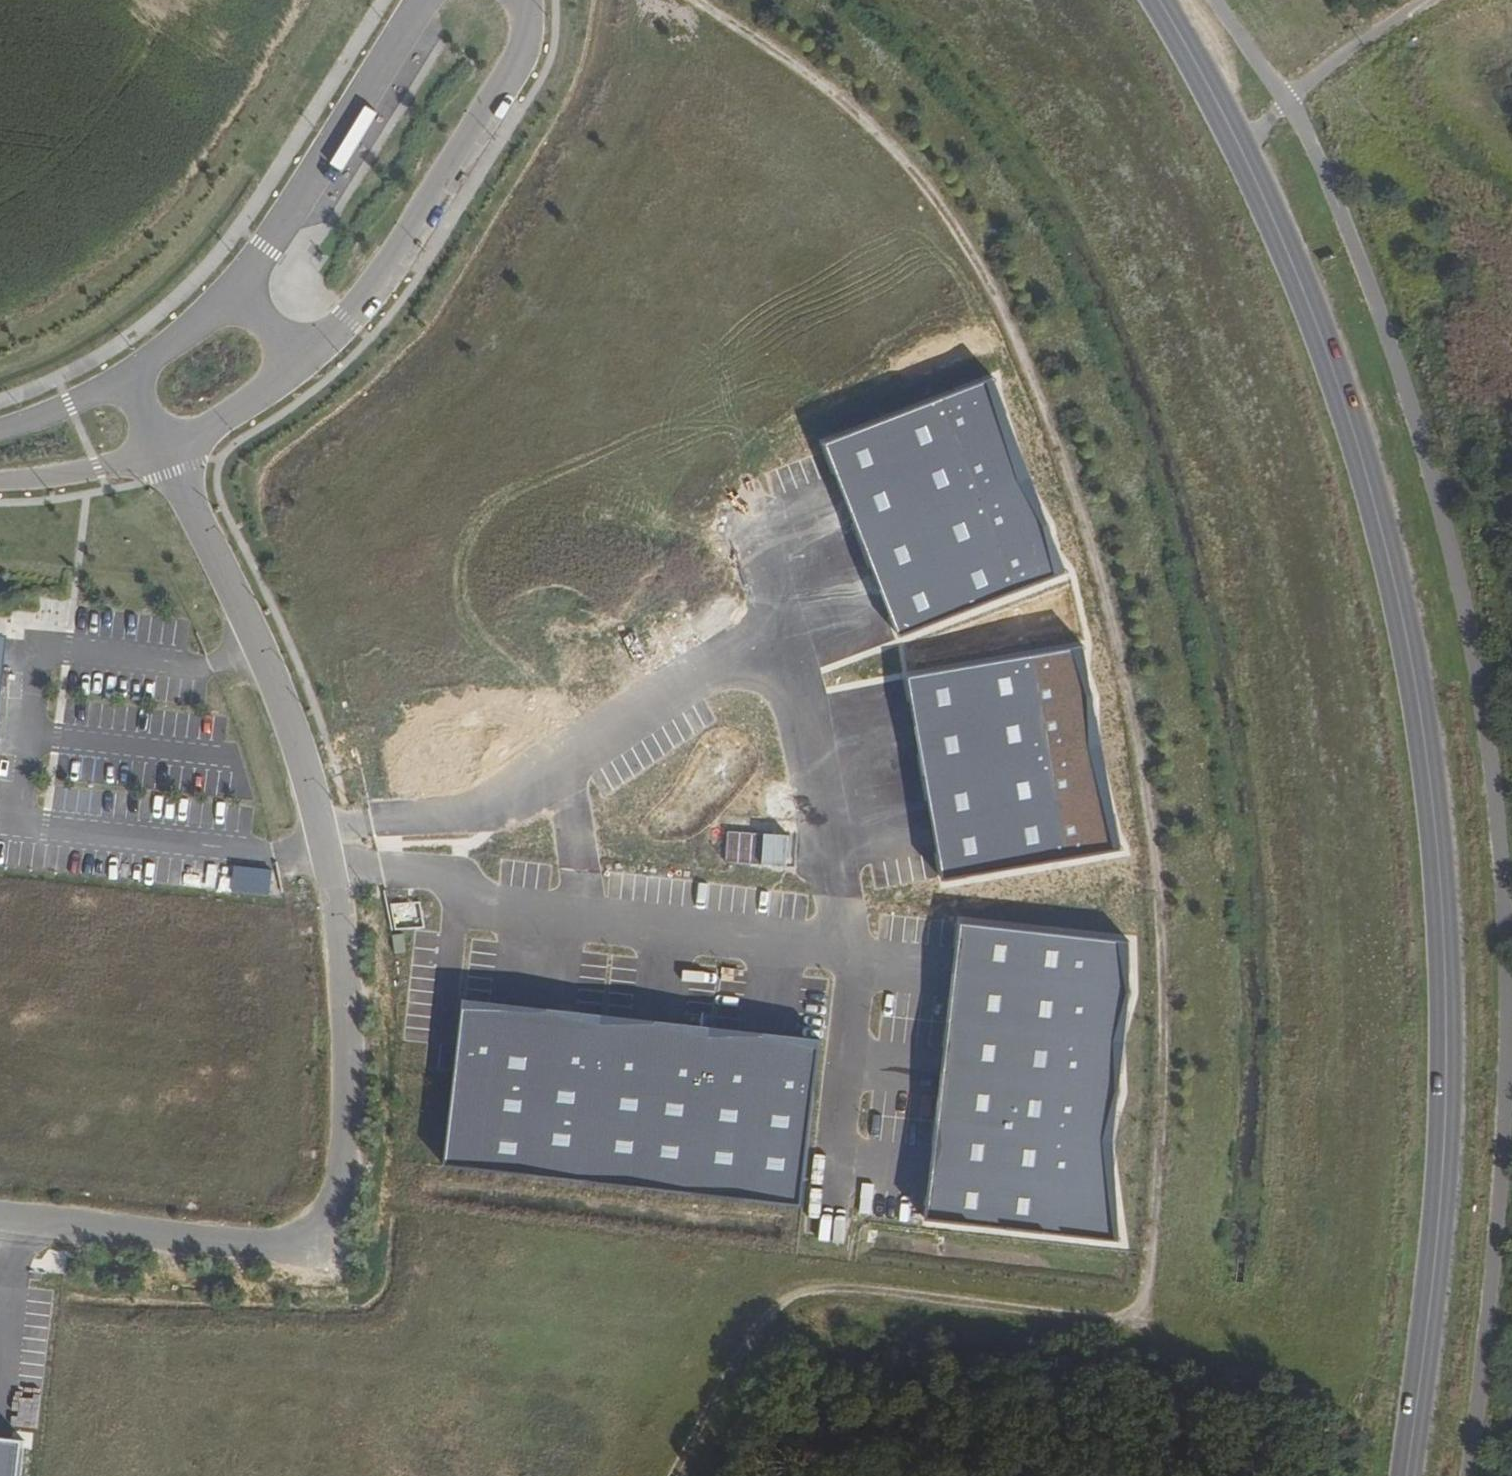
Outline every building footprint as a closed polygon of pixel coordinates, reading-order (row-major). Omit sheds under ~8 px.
[(1060,575),(986,380),(824,441),(897,636),(1060,575)] [(821,478),(833,474),(824,451),(812,456),(821,478)] [(809,483),(821,478),(812,456),(800,461),(809,483)] [(797,487),(809,483),(800,461),(788,465),(797,487)] [(785,492),(797,487),(788,465),(776,470),(785,492)] [(773,497),(785,492),(776,470),(765,474),(773,497)] [(9,636),(0,635),(0,714),(9,636)] [(1126,852),(1085,646),(908,681),(949,887),(1126,852)] [(727,864),(787,866),(788,835),(728,833),(727,864)] [(926,879),(939,877),(934,853),(922,856),(926,879)] [(235,866),(231,892),(269,897),(272,871),(235,866)] [(391,904),(395,928),(424,927),(420,902),(391,904)] [(1135,941),(968,924),(937,1218),(1136,1239),(1122,1140),(1137,1095),(1130,1040),(1145,993),(1135,941)] [(406,953),(404,934),(393,935),(394,954),(406,953)] [(489,1005),(491,993),(467,990),(465,1003),(489,1005)] [(602,1006),(603,993),(579,991),(578,1003),(602,1006)] [(632,1009),(634,996),(610,994),(608,1006),(632,1009)] [(949,998),(936,997),(933,1022),(946,1023),(949,998)] [(712,1018),(713,1005),(689,1002),(688,1015),(712,1018)] [(600,1018),(602,1006),(578,1003),(577,1016),(600,1018)] [(822,1045),(464,1006),(446,1164),(805,1204),(822,1045)] [(631,1022),(632,1009),(608,1006),(607,1019),(631,1022)] [(740,1021),(741,1009),(717,1006),(716,1019),(740,1021)] [(710,1030),(712,1018),(688,1015),(687,1028),(710,1030)] [(738,1034),(740,1021),(716,1019),(715,1031),(738,1034)] [(946,1023),(933,1022),(931,1048),(944,1049),(946,1023)] [(822,1043),(823,1030),(799,1027),(798,1040),(822,1043)] [(937,1096),(924,1094),(921,1120),(934,1121),(937,1096)] [(934,1121),(921,1120),(918,1145),(931,1147),(934,1121)] [(859,1214),(872,1216),(875,1192),(862,1191),(859,1214)] [(872,1216),(885,1217),(887,1194),(875,1192),(872,1216)] [(897,1219),(910,1220),(913,1197),(900,1195),(897,1219)] [(910,1220),(923,1222),(926,1198),(913,1197),(910,1220)] [(40,1404),(41,1392),(18,1389),(16,1401),(40,1404)] [(38,1417),(40,1404),(16,1401),(15,1414),(38,1417)] [(37,1430),(38,1417),(15,1414),(13,1427),(37,1430)] [(36,1441),(0,1438),(0,1475),(33,1475),(36,1441)]
